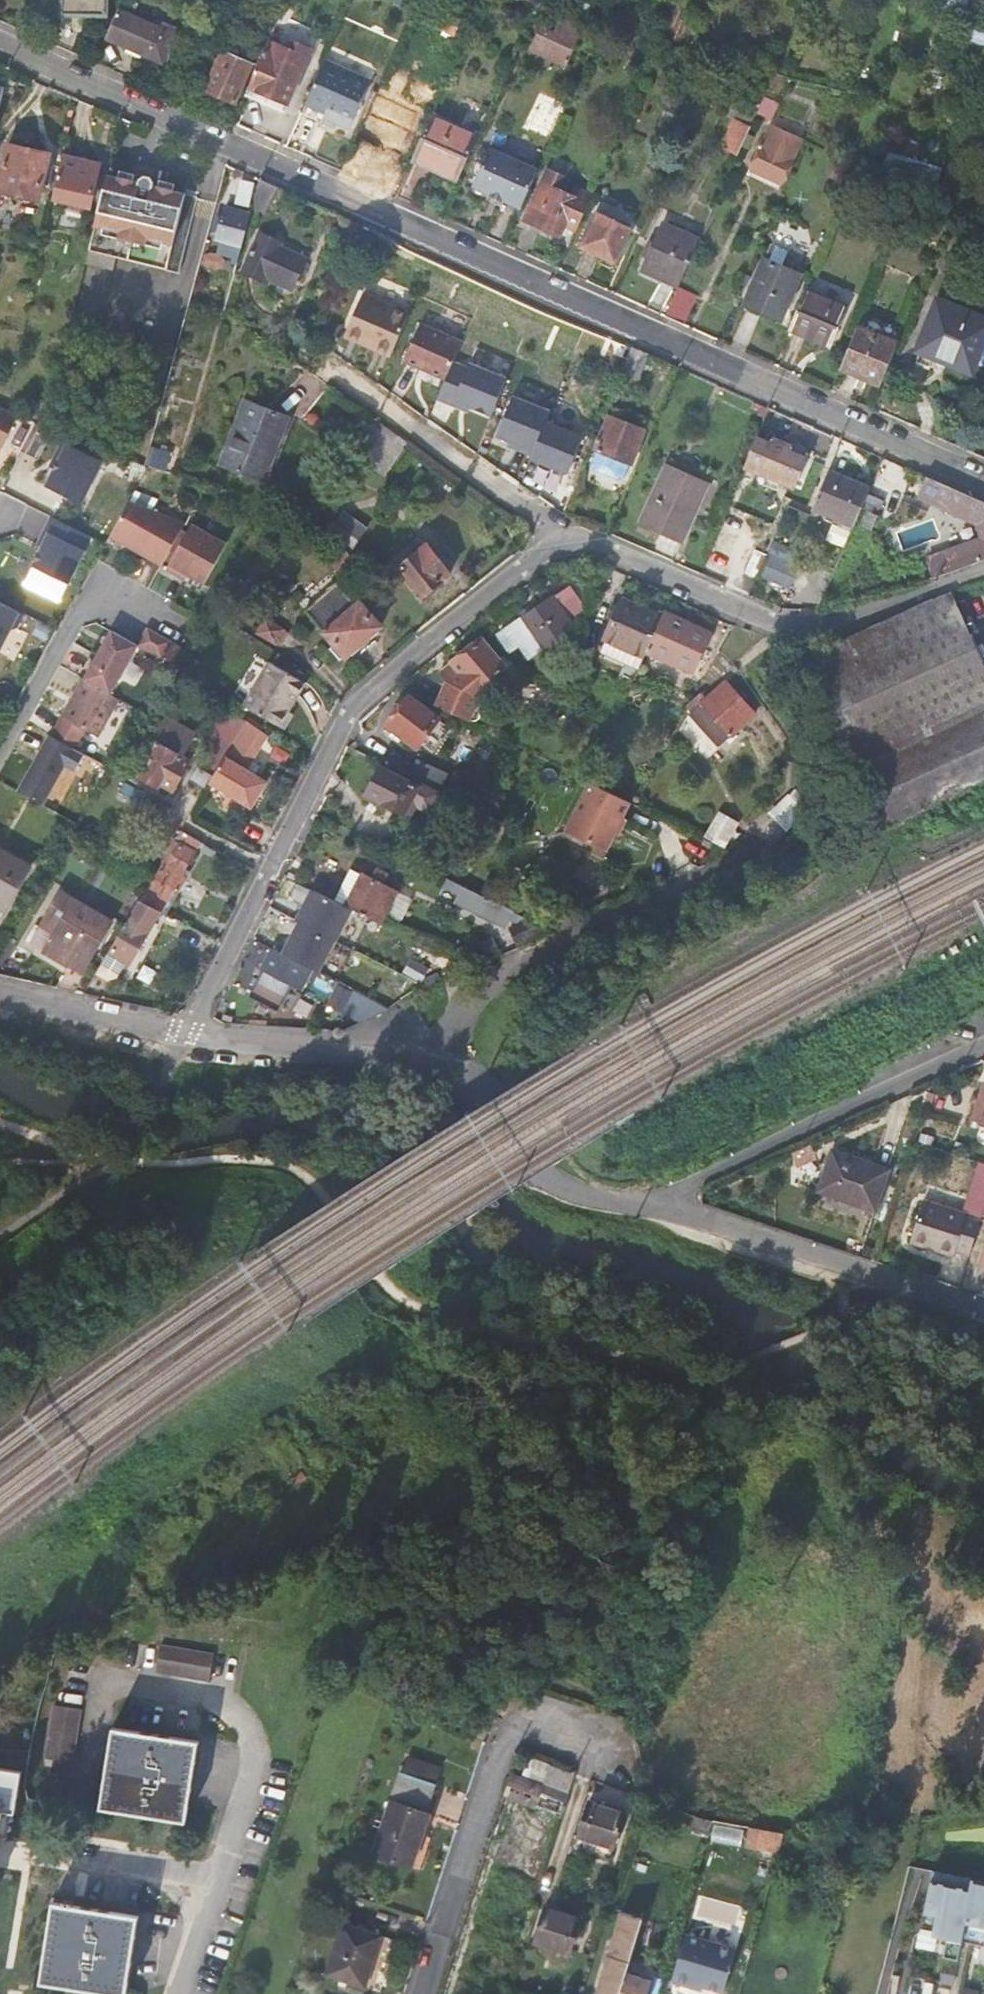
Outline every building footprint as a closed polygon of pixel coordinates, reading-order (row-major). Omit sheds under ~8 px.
[(53,45),(66,51),(70,52),(83,15),(107,15),(107,0),(58,0),(57,0),(57,9),(63,12),(63,14),(65,15),(53,45)] [(200,11),(209,15),(216,0),(205,0),(200,11)] [(424,20),(453,33),(460,18),(437,8),(438,3),(432,0),(424,20)] [(118,8),(105,39),(164,65),(177,34),(118,8)] [(209,15),(200,11),(194,24),(203,28),(209,15)] [(552,48),(548,57),(566,65),(580,37),(561,27),(556,37),(541,30),(536,40),(552,48)] [(552,48),(536,40),(532,50),(548,57),(552,48)] [(287,50),(268,42),(244,97),(283,114),(311,51),(291,42),(287,50)] [(222,52),(205,90),(235,104),(252,65),(222,52)] [(353,80),(323,66),(307,102),(336,114),(334,119),(350,126),(366,90),(352,85),(353,80)] [(412,158),(458,180),(478,136),(450,123),(460,99),(442,92),(412,158)] [(737,120),(751,125),(757,111),(738,103),(732,117),(737,120)] [(751,125),(737,120),(723,151),(737,157),(751,125)] [(769,127),(750,170),(783,184),(801,141),(769,127)] [(6,148),(0,174),(0,195),(39,204),(49,158),(6,148)] [(475,184),(523,205),(539,171),(490,150),(475,184)] [(98,169),(62,161),(53,202),(88,211),(98,169)] [(565,227),(577,232),(593,198),(577,191),(574,197),(559,190),(565,178),(548,171),(526,221),(561,237),(565,227)] [(117,179),(107,177),(85,267),(109,272),(112,259),(179,274),(197,198),(173,193),(173,190),(158,186),(158,189),(152,187),(153,182),(148,177),(144,177),(139,180),(139,184),(134,183),(135,176),(120,172),(117,179)] [(266,207),(274,187),(260,181),(254,203),(266,207)] [(240,250),(250,218),(226,211),(223,223),(218,221),(214,239),(218,240),(217,246),(221,247),(219,255),(221,259),(237,263),(240,250)] [(631,228),(598,213),(583,247),(617,262),(631,228)] [(647,270),(681,285),(700,242),(666,227),(647,270)] [(305,261),(278,249),(280,244),(260,235),(242,273),(263,282),(265,277),(281,285),(280,288),(285,290),(286,286),(293,289),(305,261)] [(768,259),(750,304),(783,319),(802,274),(789,268),(799,245),(778,236),(768,259)] [(698,297),(679,288),(666,317),(685,326),(698,297)] [(850,310),(807,291),(791,330),(834,347),(850,310)] [(366,345),(391,357),(409,312),(364,293),(347,332),(367,340),(366,345)] [(935,356),(959,366),(976,312),(938,297),(917,349),(922,351),(917,363),(931,369),(935,356)] [(976,312),(959,366),(974,371),(983,345),(983,316),(976,312)] [(451,368),(464,340),(422,322),(406,359),(447,377),(451,368)] [(842,368),(882,384),(899,343),(859,326),(842,368)] [(469,376),(451,368),(447,377),(438,399),(455,407),(457,402),(471,408),(491,417),(507,381),(473,366),(469,376)] [(508,444),(533,454),(547,421),(551,410),(514,396),(498,434),(510,439),(508,444)] [(469,413),(471,408),(457,402),(455,407),(469,413)] [(260,480),(265,467),(279,433),(283,435),(289,419),(248,403),(222,464),(260,480)] [(18,419),(0,409),(0,453),(18,419)] [(611,417),(598,449),(599,450),(631,464),(632,464),(645,431),(611,417)] [(584,436),(547,421),(533,454),(532,457),(569,472),(584,436)] [(291,438),(283,435),(279,433),(265,467),(278,473),(291,438)] [(809,458),(791,450),(794,445),(774,437),(771,442),(758,436),(744,469),(759,475),(757,482),(778,491),(781,484),(796,490),(809,458)] [(49,468),(54,470),(66,446),(61,444),(49,468)] [(54,470),(45,489),(81,506),(101,463),(66,446),(54,470)] [(154,449),(148,469),(164,474),(170,453),(154,449)] [(631,464),(599,450),(593,463),(594,467),(621,479),(625,477),(631,464)] [(652,500),(695,518),(711,485),(696,477),(699,471),(673,460),(671,466),(668,465),(652,500)] [(814,508),(855,526),(871,489),(830,471),(814,508)] [(957,490),(928,478),(919,499),(966,521),(983,526),(983,502),(957,490)] [(158,502),(135,493),(110,539),(161,567),(184,526),(152,513),(158,502)] [(685,543),(695,518),(652,500),(642,523),(685,543)] [(350,554),(358,538),(351,534),(356,523),(339,514),(333,525),(320,525),(316,535),(347,551),(347,550),(350,554)] [(902,548),(942,540),(938,518),(897,527),(902,548)] [(91,540),(51,520),(45,534),(49,536),(42,549),(33,568),(68,586),(91,540)] [(364,526),(356,523),(351,534),(358,538),(364,526)] [(228,544),(194,524),(167,570),(180,578),(185,570),(193,575),(206,582),(228,544)] [(49,536),(45,534),(38,547),(42,549),(49,536)] [(935,578),(983,560),(983,539),(929,558),(935,578)] [(429,545),(402,566),(424,597),(452,574),(429,545)] [(745,573),(759,578),(760,576),(790,589),(799,567),(770,555),(771,551),(757,545),(745,573)] [(349,575),(360,567),(350,554),(347,550),(347,551),(345,554),(337,569),(349,575)] [(185,570),(180,578),(189,583),(193,575),(185,570)] [(573,584),(502,635),(514,651),(524,645),(534,657),(578,626),(573,621),(590,608),(573,584)] [(363,603),(360,606),(341,585),(310,612),(338,645),(333,650),(341,660),(346,656),(349,658),(384,627),(363,603)] [(802,661),(882,829),(983,782),(983,669),(951,595),(802,661)] [(601,654),(638,670),(646,652),(661,619),(645,612),(644,614),(620,604),(603,640),(606,642),(601,654)] [(10,632),(17,630),(23,617),(0,605),(0,652),(10,632)] [(711,633),(664,613),(661,619),(646,652),(693,672),(711,633)] [(266,621),(258,634),(288,651),(296,638),(266,621)] [(151,631),(141,648),(164,662),(174,644),(151,631)] [(115,634),(87,683),(112,697),(140,648),(115,634)] [(484,639),(455,663),(441,674),(449,683),(437,707),(468,722),(479,702),(484,697),(479,691),(508,667),(484,639)] [(234,695),(244,701),(269,662),(259,655),(234,695)] [(272,667),(248,711),(282,730),(307,687),(272,667)] [(727,681),(692,712),(721,745),(756,713),(727,681)] [(112,697),(87,683),(84,682),(53,739),(75,751),(86,732),(101,740),(122,703),(112,697)] [(409,698),(388,726),(420,748),(440,719),(409,698)] [(225,712),(220,722),(239,734),(245,723),(225,712)] [(165,717),(151,741),(158,746),(140,777),(156,786),(158,783),(172,791),(189,763),(181,758),(194,734),(165,717)] [(660,736),(671,741),(676,728),(679,723),(668,719),(660,736)] [(205,749),(224,760),(239,734),(220,722),(205,749)] [(248,761),(264,735),(258,730),(245,723),(239,734),(224,760),(214,776),(255,800),(270,774),(248,761)] [(86,757),(75,751),(53,739),(51,738),(19,795),(44,808),(66,768),(77,774),(86,757)] [(416,762),(408,777),(421,783),(439,792),(447,776),(416,762)] [(430,816),(441,793),(439,792),(421,783),(418,788),(381,769),(368,797),(405,816),(410,806),(430,816)] [(568,833),(606,852),(631,803),(593,784),(568,833)] [(789,792),(771,813),(788,829),(807,808),(789,792)] [(488,849),(501,823),(463,804),(452,825),(468,834),(467,837),(488,849)] [(195,850),(199,843),(181,833),(177,840),(195,850)] [(194,854),(175,843),(147,892),(140,903),(142,903),(160,913),(172,891),(176,894),(185,879),(181,876),(194,854)] [(9,881),(22,887),(31,870),(0,852),(0,896),(9,881)] [(371,880),(361,876),(352,892),(345,907),(380,924),(396,893),(382,886),(388,874),(377,869),(371,880)] [(352,892),(361,876),(350,870),(334,902),(345,907),(352,892)] [(22,887),(9,881),(0,896),(0,906),(9,911),(22,887)] [(454,903),(466,909),(474,894),(461,888),(454,903)] [(477,898),(478,896),(474,894),(466,909),(491,921),(497,908),(477,898)] [(48,955),(67,966),(77,952),(91,961),(112,923),(63,895),(44,928),(56,934),(54,939),(56,940),(48,955)] [(113,954),(111,952),(99,972),(112,979),(115,978),(118,977),(128,962),(131,962),(160,913),(142,903),(113,954)] [(33,946),(48,955),(56,940),(54,939),(56,934),(44,928),(33,946)] [(312,980),(316,972),(272,951),(263,969),(302,989),(307,978),(312,980)] [(83,975),(91,961),(77,952),(67,966),(83,975)] [(326,1004),(362,1021),(386,1010),(336,986),(326,1004)] [(975,1117),(983,1120),(983,1090),(975,1117)] [(890,1172),(836,1153),(821,1193),(876,1212),(890,1172)] [(971,1257),(983,1221),(925,1203),(912,1245),(955,1258),(957,1253),(971,1257)] [(166,1665),(219,1675),(224,1649),(171,1639),(166,1665)] [(52,1746),(79,1751),(89,1699),(62,1694),(52,1746)] [(207,1736),(120,1720),(105,1801),(192,1816),(207,1736)] [(416,1754),(410,1770),(439,1779),(444,1763),(416,1754)] [(12,1801),(24,1803),(32,1762),(4,1756),(2,1767),(0,1767),(0,1862),(12,1801)] [(553,1764),(547,1781),(571,1789),(576,1772),(553,1764)] [(439,1779),(410,1770),(381,1854),(416,1865),(435,1812),(429,1811),(440,1780),(439,1779)] [(546,1784),(518,1775),(511,1795),(563,1813),(571,1789),(547,1781),(546,1784)] [(612,1846),(622,1812),(590,1802),(579,1835),(612,1846)] [(679,1827),(709,1837),(713,1822),(683,1813),(679,1827)] [(747,1847),(781,1852),(785,1833),(750,1828),(747,1847)] [(932,1872),(918,1934),(946,1940),(942,1959),(957,1962),(961,1944),(983,1948),(983,1883),(932,1872)] [(144,1911),(58,1896),(43,1976),(130,1992),(144,1911)] [(569,1952),(579,1919),(544,1907),(533,1940),(569,1952)] [(619,1910),(594,1993),(646,1993),(651,1978),(624,1970),(640,1916),(619,1910)] [(646,1917),(639,1940),(652,1944),(659,1922),(646,1917)] [(387,1938),(349,1925),(332,1974),(370,1987),(387,1938)] [(724,1993),(736,1951),(686,1936),(673,1983),(691,1988),(692,1984),(703,1987),(724,1993)] [(938,1984),(953,1987),(955,1978),(940,1974),(938,1984)]
